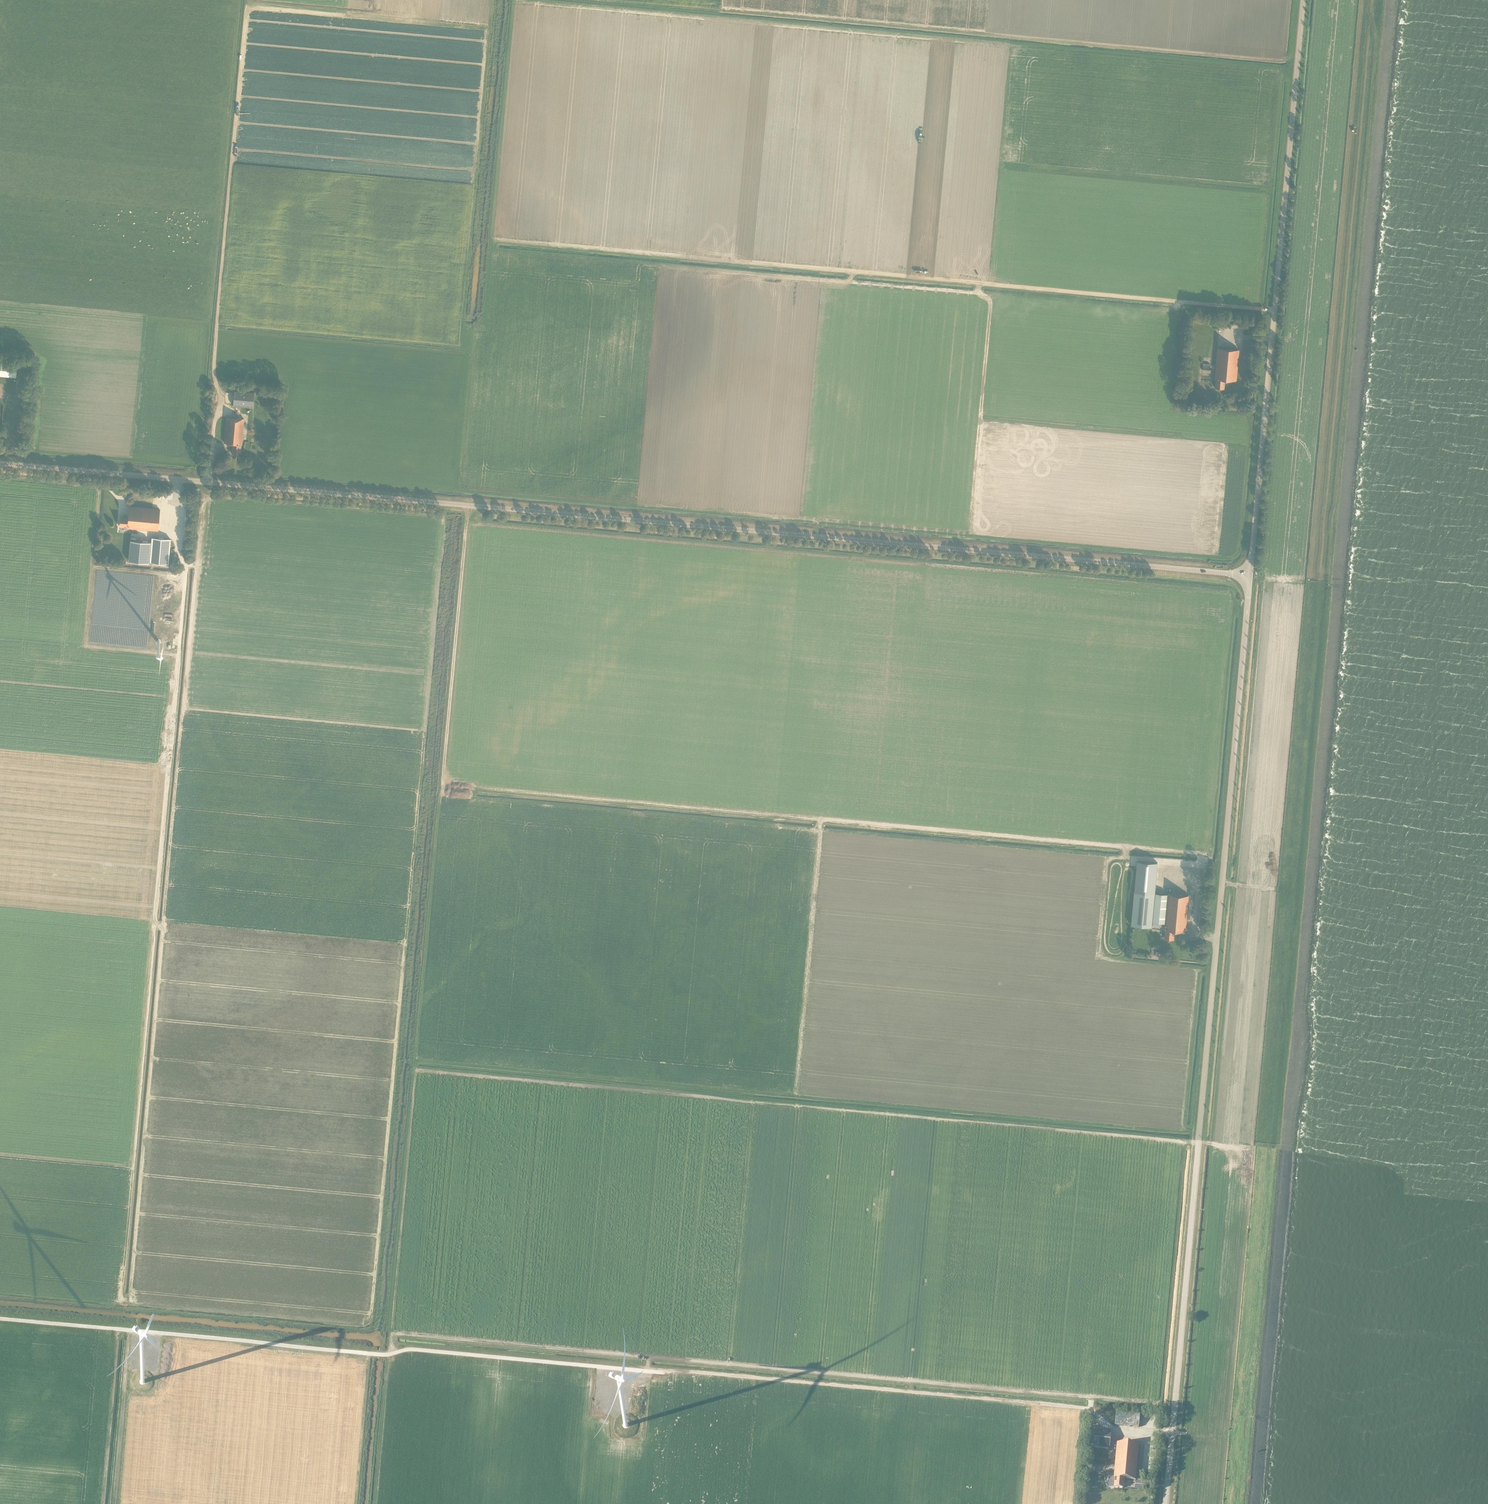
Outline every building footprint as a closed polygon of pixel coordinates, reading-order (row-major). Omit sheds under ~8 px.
[(1215,388),(1224,389),(1225,379),(1236,380),(1239,350),(1217,347),(1214,379),(1216,379),(1215,388)] [(17,377),(18,363),(0,362),(0,375),(17,377)] [(234,391),(233,406),(253,407),(255,393),(234,391)] [(233,454),(242,454),(245,419),(227,418),(225,443),(234,444),(233,454)] [(120,527),(159,530),(161,509),(132,507),(131,518),(121,517),(120,527)] [(171,539),(158,538),(152,537),(150,562),(169,563),(171,539)] [(131,540),(129,560),(149,562),(151,541),(131,540)] [(1135,891),(1131,924),(1152,926),(1152,921),(1153,922),(1155,893),(1158,862),(1137,860),(1135,891)] [(1153,922),(1164,923),(1167,894),(1155,893),(1153,922)] [(1167,894),(1164,923),(1164,930),(1165,930),(1164,938),(1173,939),(1174,930),(1185,931),(1189,896),(1167,894)] [(1140,1415),(1115,1412),(1114,1425),(1139,1427),(1140,1415)] [(1087,1448),(1109,1450),(1111,1431),(1088,1429),(1087,1448)] [(1113,1474),(1113,1479),(1115,1479),(1114,1487),(1123,1488),(1124,1479),(1135,1480),(1138,1445),(1116,1442),(1113,1474)]
